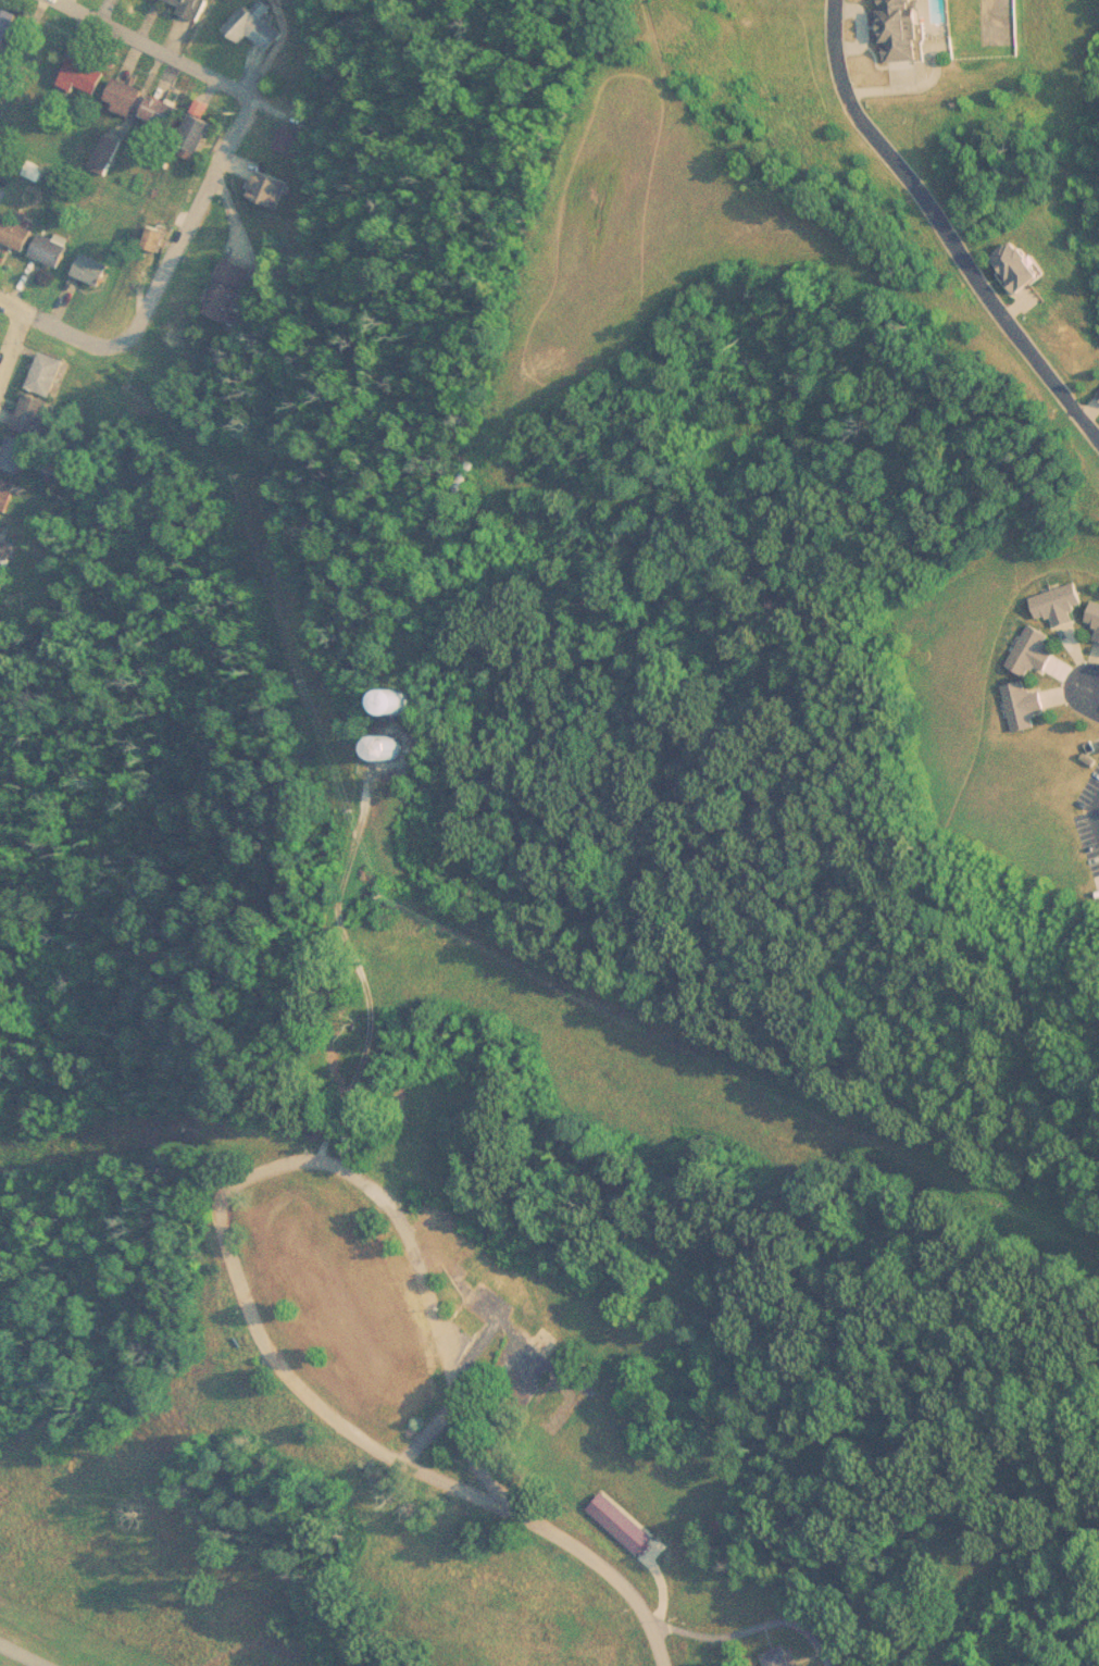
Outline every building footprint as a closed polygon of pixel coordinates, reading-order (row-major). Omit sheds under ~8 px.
[(210,0),(164,0),(201,17),(210,0)] [(266,17),(275,7),(265,0),(258,10),(249,3),(229,29),(247,42),(251,36),(272,50),(286,32),(266,17)] [(886,61),(922,60),(920,0),(884,0),(886,61)] [(1,60),(18,13),(0,6),(0,59),(1,60)] [(64,86),(103,92),(108,65),(68,60),(64,86)] [(108,104),(134,117),(147,90),(120,77),(108,104)] [(184,108),(154,95),(145,116),(174,130),(184,108)] [(216,121),(207,117),(212,103),(200,99),(183,145),(204,153),(216,121)] [(310,136),(285,126),(277,147),(301,157),(310,136)] [(280,209),(292,183),(264,170),(252,197),(280,209)] [(7,216),(0,231),(0,240),(27,251),(37,229),(7,216)] [(147,247),(163,252),(168,229),(152,225),(147,247)] [(72,245),(43,232),(34,254),(62,268),(72,245)] [(997,253),(1017,293),(1047,276),(1026,238),(997,253)] [(103,285),(112,263),(84,252),(75,274),(103,285)] [(257,269),(228,256),(204,311),(233,323),(257,269)] [(67,360),(43,351),(30,387),(54,396),(67,360)] [(52,400),(28,393),(17,427),(41,435),(52,400)] [(35,443),(13,434),(1,465),(23,474),(35,443)] [(10,512),(20,482),(0,476),(0,509),(10,512)] [(12,561),(18,544),(0,537),(0,557),(12,561)] [(1057,625),(1076,620),(1073,609),(1086,606),(1079,584),(1033,596),(1039,620),(1054,616),(1057,625)] [(1097,600),(1089,623),(1098,626),(1098,601),(1097,600)] [(1010,667),(1029,677),(1036,667),(1048,673),(1059,655),(1047,648),(1053,636),(1033,624),(1010,667)] [(1006,687),(1017,732),(1035,728),(1033,713),(1049,709),(1044,687),(1026,693),(1023,683),(1006,687)] [(405,716),(405,693),(388,693),(388,717),(405,716)] [(780,1646),(760,1655),(764,1665),(789,1665),(780,1646)]
